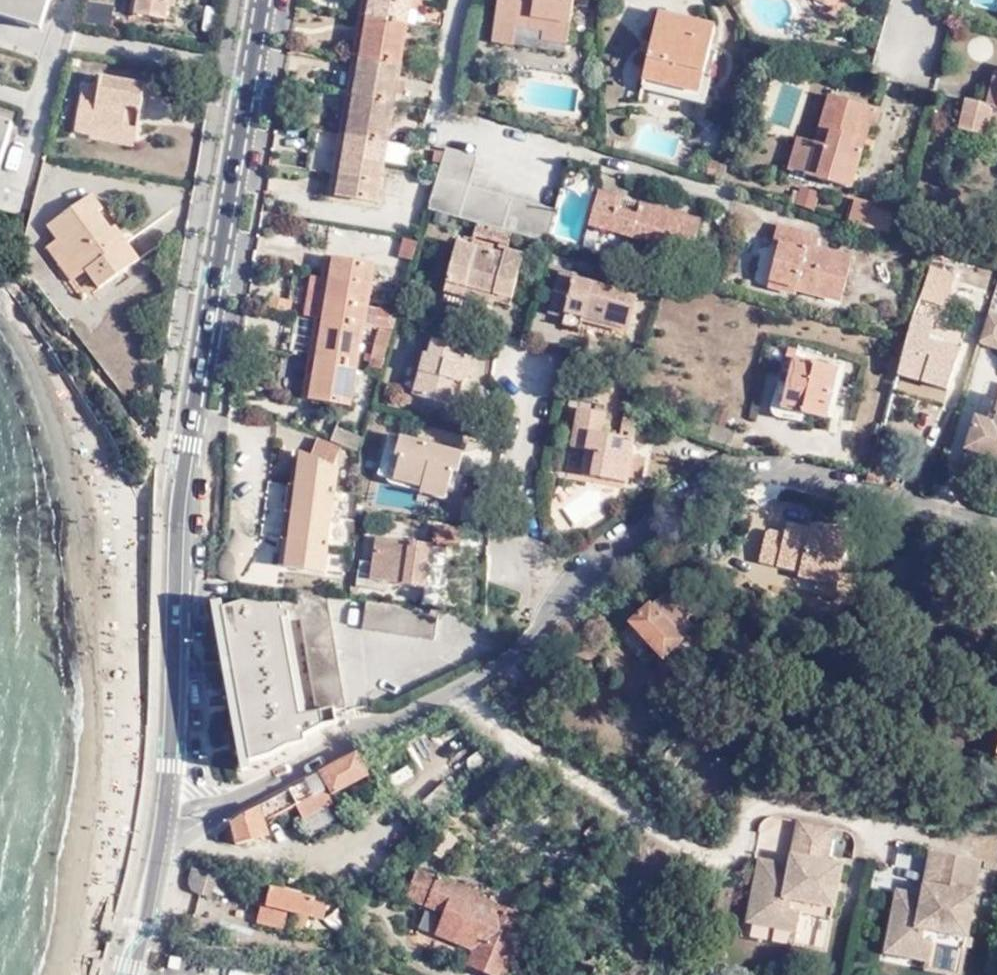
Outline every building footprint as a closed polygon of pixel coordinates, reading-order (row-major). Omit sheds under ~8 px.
[(43,24),(49,0),(0,0),(0,12),(43,24)] [(176,0),(149,0),(147,11),(172,15),(176,0)] [(378,0),(370,0),(366,24),(373,26),(378,0)] [(373,26),(414,33),(420,4),(420,0),(378,0),(373,26)] [(487,33),(510,38),(513,20),(515,9),(540,13),(538,24),(536,33),(563,37),(570,0),(494,0),(487,33)] [(681,60),(699,65),(712,18),(657,3),(639,69),(676,80),(681,60)] [(89,4),(85,26),(113,30),(116,8),(89,4)] [(515,9),(513,20),(538,24),(540,13),(515,9)] [(367,59),(373,26),(366,24),(359,58),(367,59)] [(414,33),(373,26),(367,59),(409,66),(414,33)] [(360,97),(367,59),(359,58),(352,96),(360,97)] [(409,66),(367,59),(360,97),(402,104),(409,66)] [(707,67),(699,65),(681,60),(676,80),(702,86),(707,67)] [(699,97),(702,86),(676,80),(639,69),(636,80),(699,97)] [(996,109),(996,75),(991,73),(983,103),(963,97),(954,128),(980,135),(987,107),(996,109)] [(103,125),(143,132),(154,83),(112,74),(106,97),(92,95),(82,130),(100,134),(103,125)] [(511,78),(493,75),(490,90),(508,91),(511,78)] [(855,117),(867,120),(872,122),(877,105),(825,90),(810,139),(802,168),(848,181),(859,147),(847,145),(855,117)] [(354,129),(360,97),(352,96),(346,127),(354,129)] [(402,104),(360,97),(354,129),(396,136),(402,104)] [(847,145),(859,147),(867,120),(855,117),(847,145)] [(0,120),(0,170),(1,170),(14,124),(0,120)] [(139,150),(143,132),(103,125),(100,134),(99,142),(139,150)] [(347,165),(354,129),(346,127),(340,164),(347,165)] [(396,136),(354,129),(347,165),(390,172),(396,136)] [(339,169),(337,131),(319,132),(321,170),(339,169)] [(786,164),(802,168),(810,139),(793,135),(786,164)] [(442,142),(439,151),(437,162),(423,205),(534,240),(545,204),(468,183),(476,152),(442,142)] [(439,151),(434,148),(431,159),(437,162),(439,151)] [(704,174),(712,176),(716,161),(706,159),(704,174)] [(341,199),(347,165),(340,164),(334,199),(341,199)] [(390,172),(347,165),(341,199),(384,206),(390,172)] [(817,192),(799,184),(792,204),(812,210),(817,192)] [(576,232),(588,191),(573,186),(561,228),(576,232)] [(616,195),(593,189),(583,222),(645,240),(643,248),(684,260),(696,220),(635,201),(631,211),(614,208),(616,195)] [(145,255),(98,190),(52,222),(62,236),(52,244),(76,278),(91,267),(104,285),(145,255)] [(895,209),(853,197),(846,221),(888,233),(895,209)] [(799,278),(837,290),(847,258),(812,248),(815,235),(771,225),(764,244),(770,248),(764,267),(799,278)] [(407,257),(411,240),(400,237),(396,254),(407,257)] [(494,290),(505,294),(520,250),(500,243),(496,252),(460,240),(443,288),(489,303),(494,290)] [(372,262),(332,258),(309,397),(346,404),(372,262)] [(760,280),(794,291),(799,278),(764,267),(760,280)] [(582,310),(581,315),(626,331),(637,299),(575,280),(578,274),(561,269),(548,309),(564,314),(567,306),(582,310)] [(901,347),(895,372),(949,387),(959,352),(927,341),(937,309),(943,311),(953,278),(928,269),(901,347)] [(833,304),(837,290),(799,278),(794,291),(833,304)] [(485,314),(489,303),(443,288),(439,300),(485,314)] [(501,307),(505,294),(494,290),(489,303),(501,307)] [(380,324),(389,328),(394,309),(385,306),(380,324)] [(576,331),(581,315),(582,310),(567,306),(564,314),(561,326),(576,331)] [(981,344),(994,346),(996,334),(996,316),(985,313),(977,342),(981,344)] [(462,349),(429,340),(424,355),(419,354),(410,396),(454,405),(456,385),(458,383),(464,378),(465,373),(463,369),(459,364),(462,349)] [(780,406),(803,412),(839,420),(842,411),(833,408),(835,400),(828,398),(834,372),(792,360),(786,382),(780,406)] [(572,398),(599,404),(602,387),(577,380),(572,398)] [(801,418),(803,412),(780,406),(786,382),(779,380),(770,401),(771,409),(774,411),(778,414),(801,418)] [(992,424),(974,419),(965,450),(996,459),(996,406),(992,424)] [(618,455),(621,439),(620,439),(605,436),(591,433),(595,413),(569,409),(562,446),(574,449),(569,474),(612,482),(613,477),(628,480),(633,457),(618,455)] [(609,416),(605,436),(620,439),(623,419),(609,416)] [(334,428),(328,443),(337,447),(353,453),(359,437),(334,428)] [(420,481),(445,487),(450,471),(455,473),(460,452),(397,434),(391,454),(398,457),(391,480),(418,488),(420,481)] [(328,443),(313,437),(305,454),(335,468),(337,447),(328,443)] [(335,468),(305,454),(297,454),(283,566),(321,572),(335,468)] [(441,499),(445,487),(420,481),(418,488),(417,493),(441,499)] [(847,519),(799,508),(790,547),(809,550),(807,558),(822,562),(826,546),(841,549),(847,519)] [(428,544),(443,547),(443,545),(456,545),(458,531),(451,530),(451,527),(432,524),(428,544)] [(367,580),(423,586),(428,544),(374,538),(367,580)] [(437,588),(443,547),(428,544),(423,586),(437,588)] [(700,616),(675,591),(655,610),(652,608),(636,622),(669,659),(687,643),(684,641),(678,634),(689,625),(700,616)] [(435,609),(360,599),(356,623),(432,634),(435,609)] [(248,605),(225,610),(252,763),(266,759),(323,730),(321,715),(305,720),(284,619),(292,619),(291,611),(248,605)] [(316,607),(296,610),(317,715),(336,710),(316,607)] [(678,634),(684,641),(695,631),(689,625),(678,634)] [(992,691),(992,693),(987,710),(996,713),(996,693),(992,691)] [(235,821),(230,824),(237,844),(262,839),(259,826),(298,805),(305,820),(334,804),(330,794),(365,774),(358,761),(355,756),(252,812),(235,821)] [(790,899),(834,907),(842,864),(827,861),(833,826),(797,820),(789,865),(758,860),(747,921),(795,931),(799,912),(788,910),(790,899)] [(922,929),(966,936),(980,861),(929,852),(921,894),(896,890),(884,953),(927,961),(931,942),(920,939),(922,929)] [(232,874),(194,863),(191,880),(191,883),(194,891),(203,896),(211,898),(216,879),(229,882),(232,874)] [(489,968),(506,974),(510,974),(527,923),(502,912),(505,907),(474,896),(477,884),(444,872),(441,876),(420,867),(412,893),(450,910),(441,930),(482,948),(497,954),(489,968)] [(216,879),(211,898),(211,899),(228,904),(228,908),(246,912),(247,904),(253,906),(260,881),(232,874),(229,882),(216,879)] [(326,915),(330,901),(260,881),(253,906),(260,909),(257,925),(284,931),(289,914),(311,920),(313,911),(326,915)] [(832,918),(834,907),(790,899),(788,910),(799,912),(832,918)] [(324,923),(326,915),(313,911),(311,920),(324,923)] [(809,937),(827,940),(830,919),(812,916),(809,937)] [(964,948),(966,936),(922,929),(920,939),(931,942),(964,948)] [(475,962),(489,968),(497,954),(482,948),(475,962)]
